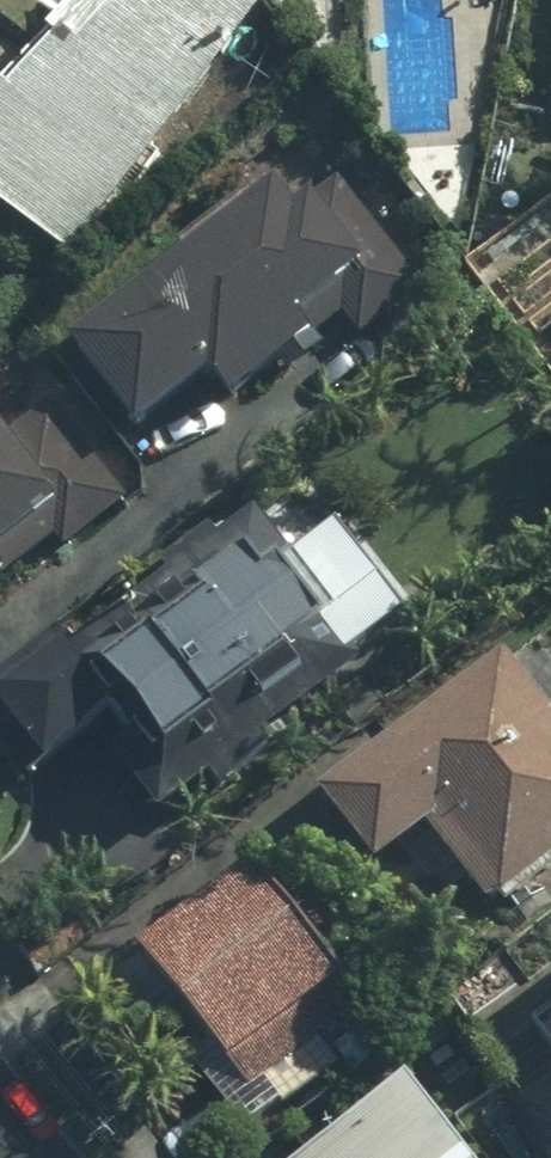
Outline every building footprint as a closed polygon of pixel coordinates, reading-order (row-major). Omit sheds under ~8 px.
[(10,116),(0,108),(0,192),(94,260),(262,28),(222,0),(127,0),(71,77),(49,62),(10,116)] [(424,296),(337,191),(295,225),(279,206),(72,374),(139,455),(212,396),(235,425),(322,354),(308,336),(335,314),(362,347),(424,296)] [(23,557),(43,582),(131,512),(54,416),(5,456),(0,450),(0,576),(23,557)] [(253,622),(306,580),(254,515),(79,654),(58,628),(0,674),(0,745),(40,796),(122,731),(172,793),(306,687),(253,622)] [(10,594),(0,581),(0,601),(10,594)] [(507,666),(318,811),(381,892),(436,850),(495,925),(550,882),(550,724),(507,666)] [(346,1007),(251,884),(133,975),(228,1098),(346,1007)] [(409,1103),(335,1157),(450,1157),(409,1103)]
